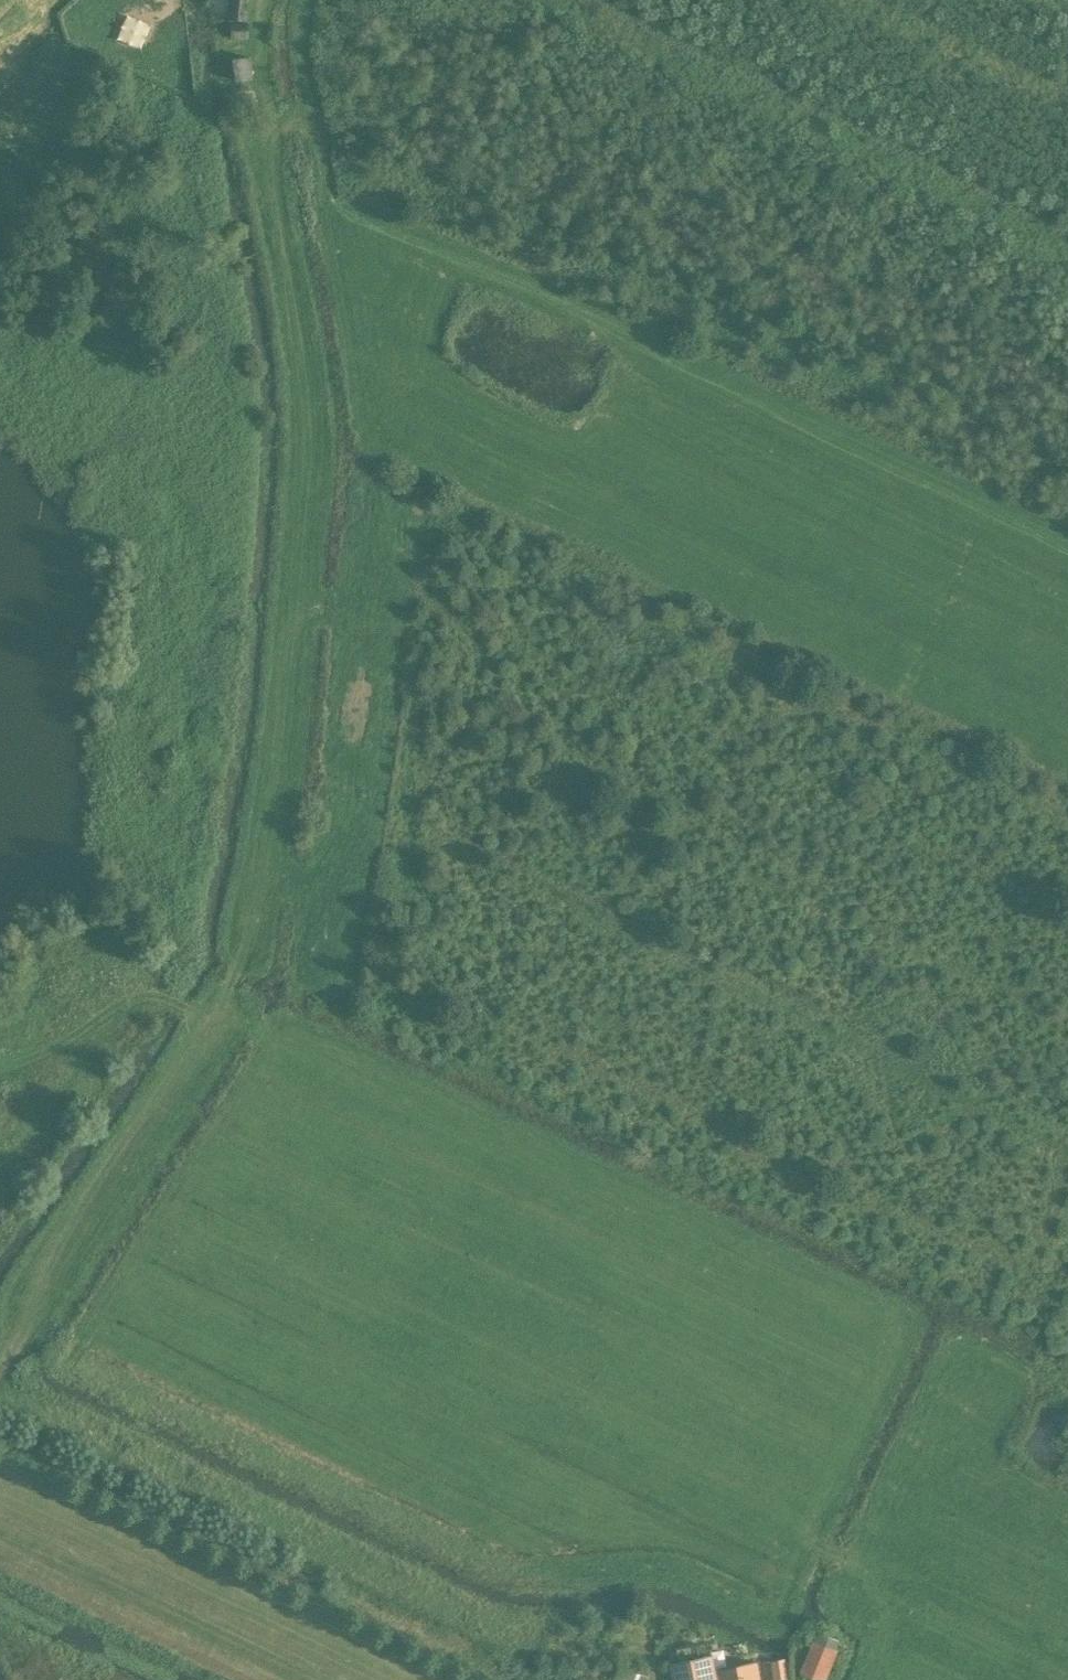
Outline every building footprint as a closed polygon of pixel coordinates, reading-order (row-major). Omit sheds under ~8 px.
[(232,17),(246,17),(247,0),(233,0),(232,17)] [(240,77),(260,76),(259,54),(238,55),(240,77)] [(817,1679),(827,1679),(839,1649),(813,1639),(800,1673),(817,1679)] [(674,1664),(678,1679),(760,1679),(757,1664),(715,1669),(711,1649),(701,1651),(700,1644),(678,1648),(680,1663),(674,1664)] [(790,1657),(774,1660),(778,1679),(793,1679),(790,1657)] [(616,1679),(648,1679),(649,1676),(620,1666),(616,1679)]
